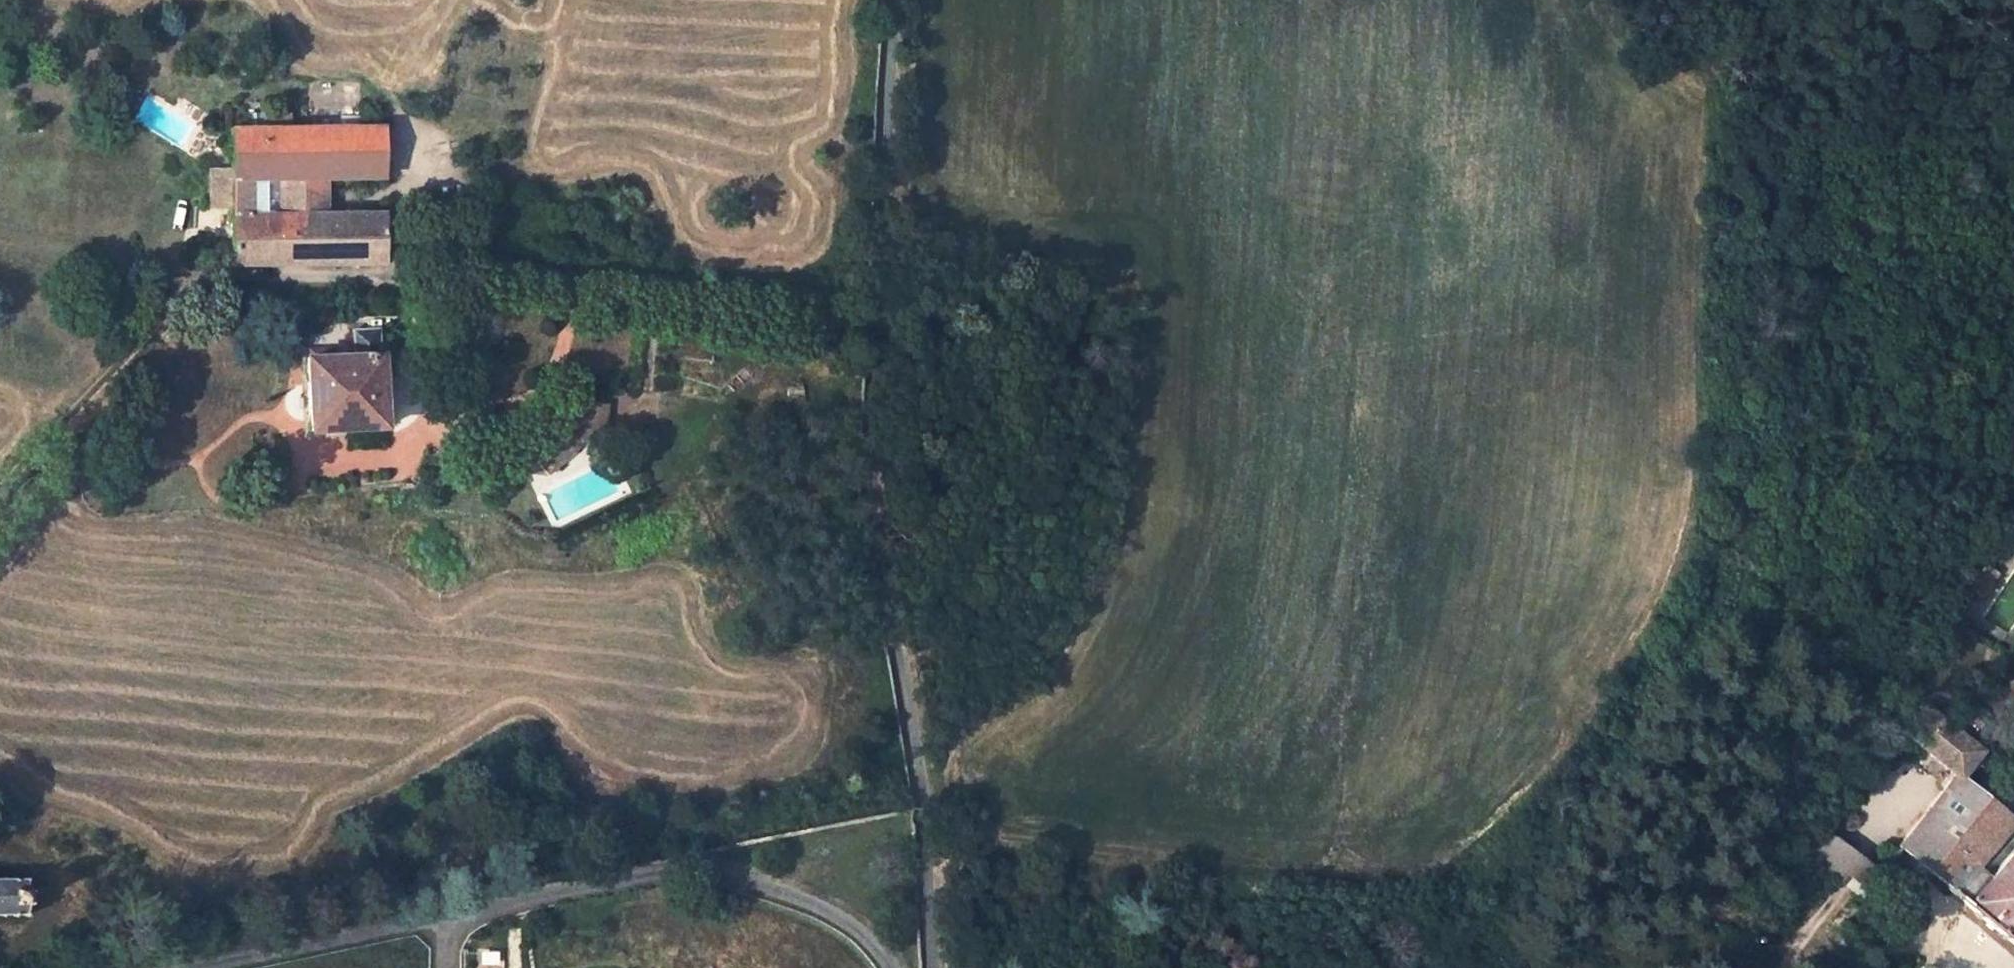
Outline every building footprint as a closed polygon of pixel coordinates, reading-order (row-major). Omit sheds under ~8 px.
[(220,243),(220,266),(385,264),(385,259),(389,259),(389,252),(385,252),(385,214),(327,214),(276,214),(251,214),(251,179),(277,179),(327,179),(384,179),(383,128),(230,129),(230,171),(213,172),(213,178),(208,178),(208,207),(230,207),(230,243),(220,243)] [(277,179),(276,214),(327,214),(327,179),(277,179)] [(379,355),(379,329),(352,331),(353,357),(379,355)] [(330,358),(331,347),(306,349),(307,360),(330,358)] [(384,427),(382,355),(379,355),(353,357),(330,358),(307,360),(309,432),(384,427)] [(606,403),(572,401),(571,418),(555,444),(547,451),(559,464),(572,453),(581,440),(593,447),(603,431),(606,403)] [(547,451),(520,472),(545,476),(559,464),(547,451)] [(1896,845),(2013,944),(2013,842),(1986,875),(1973,864),(2012,819),(1957,772),(1975,749),(1922,705),(1902,728),(1953,773),(1896,845)] [(2012,819),(1973,864),(1986,875),(2013,842),(2013,821),(2012,819)] [(1825,831),(1805,856),(1857,898),(1876,873),(1825,831)] [(26,914),(24,878),(0,878),(0,915),(26,914)]
